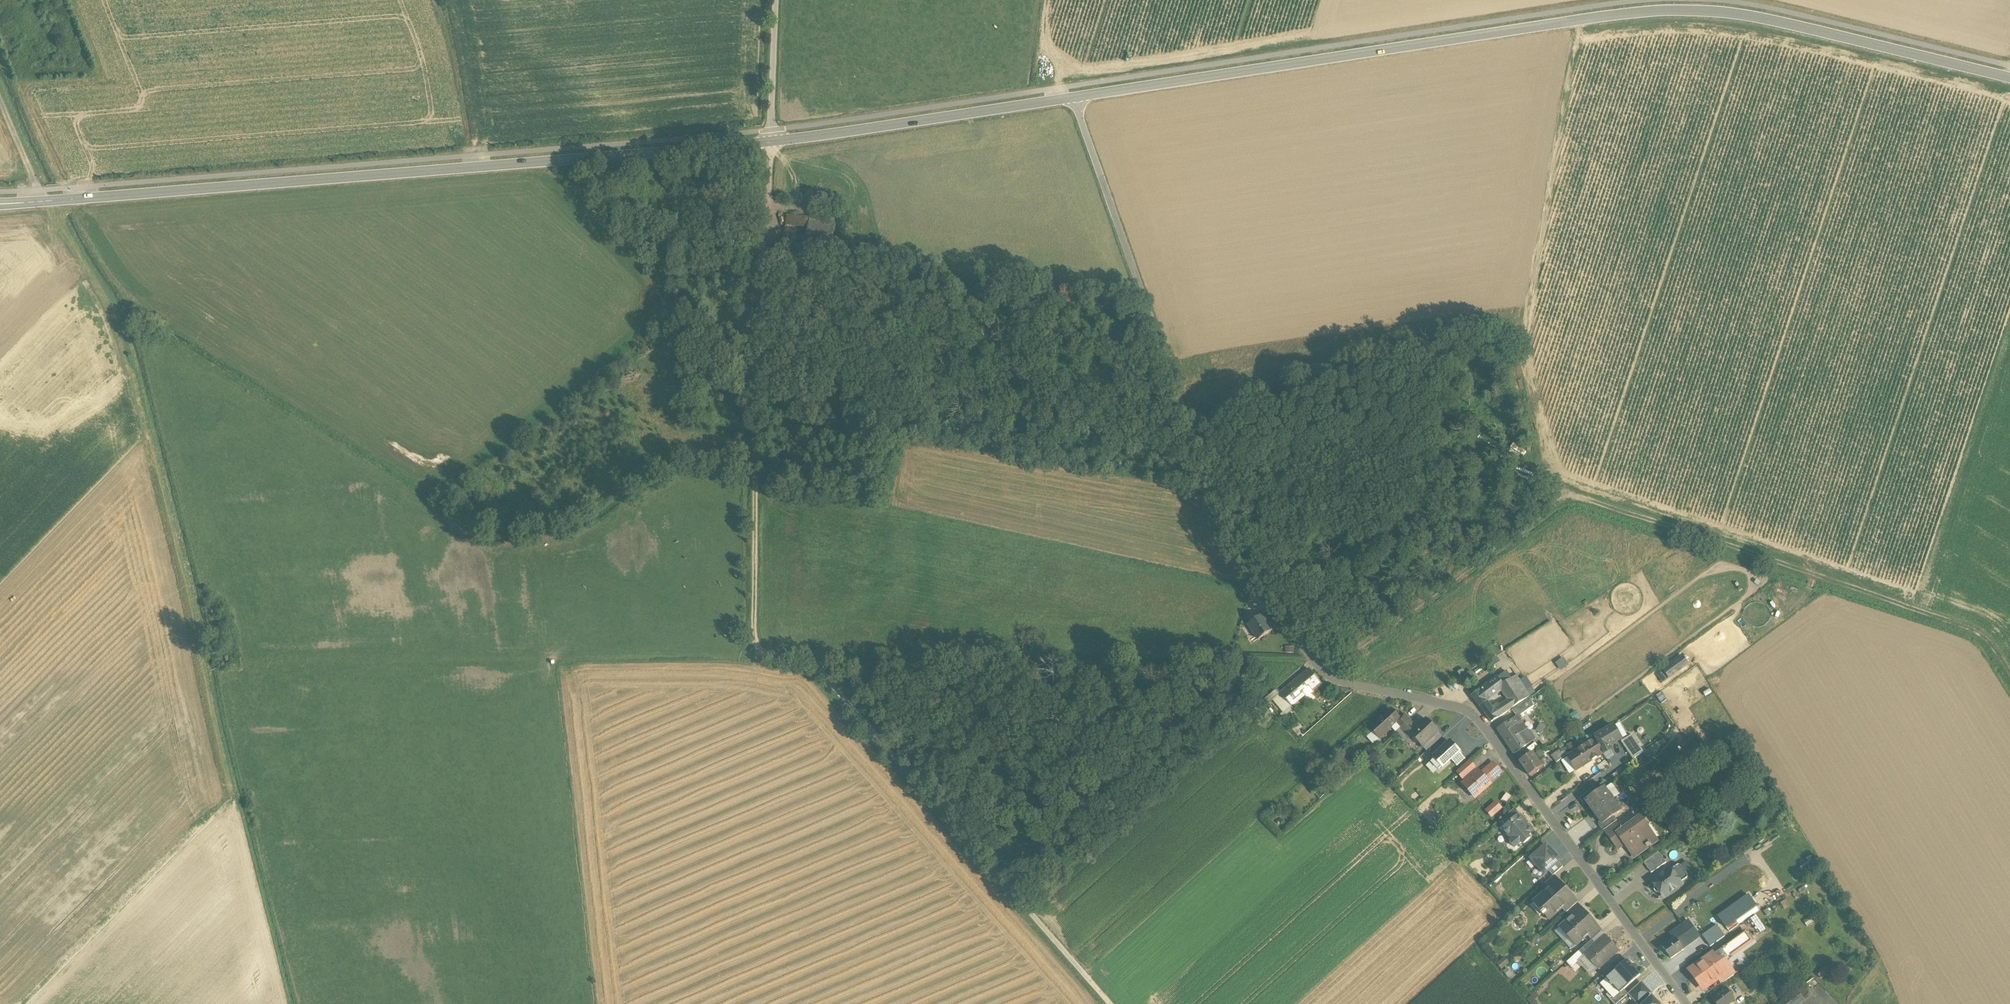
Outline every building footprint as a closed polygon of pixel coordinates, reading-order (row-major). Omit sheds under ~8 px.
[(785,239),(782,255),(843,263),(846,233),(833,232),(834,226),(809,223),(807,242),(785,239)] [(707,256),(692,256),(692,266),(707,266),(707,256)] [(1262,616),(1248,625),(1259,640),(1272,631),(1262,616)] [(1560,670),(1568,665),(1563,657),(1556,662),(1560,670)] [(1662,671),(1668,678),(1687,665),(1682,657),(1662,671)] [(1309,670),(1289,687),(1292,691),(1298,686),(1303,692),(1304,692),(1308,688),(1311,692),(1321,684),(1309,670)] [(1471,671),(1460,679),(1464,685),(1475,677),(1471,671)] [(1518,679),(1511,679),(1496,679),(1494,680),(1502,690),(1508,700),(1513,708),(1530,696),(1518,679)] [(1502,690),(1494,680),(1490,683),(1497,693),(1502,690)] [(1485,687),(1472,696),(1480,707),(1486,702),(1497,693),(1490,683),(1485,687)] [(1298,686),(1292,691),(1297,697),(1303,692),(1298,686)] [(1289,687),(1279,695),(1283,700),(1285,699),(1291,706),(1305,694),(1304,692),(1303,692),(1297,697),(1292,691),(1289,687)] [(1273,701),(1279,695),(1276,691),(1265,700),(1268,705),(1273,701)] [(1283,700),(1279,695),(1273,701),(1283,713),(1291,706),(1285,699),(1283,700)] [(1529,699),(1512,710),(1517,717),(1518,716),(1519,717),(1534,706),(1529,699)] [(1497,705),(1491,709),(1490,709),(1485,713),(1491,722),(1504,714),(1513,708),(1508,700),(1501,706),(1497,705)] [(1486,702),(1480,707),(1485,713),(1490,709),(1486,702)] [(1391,710),(1370,729),(1380,739),(1392,728),(1391,727),(1399,719),(1391,710)] [(1399,719),(1391,727),(1392,728),(1396,732),(1409,720),(1404,715),(1399,719)] [(1438,732),(1427,720),(1417,729),(1411,734),(1411,735),(1422,747),(1438,732)] [(1409,721),(1401,728),(1409,737),(1411,735),(1411,734),(1417,729),(1409,721)] [(1510,721),(1498,730),(1510,749),(1522,741),(1519,735),(1510,721)] [(1621,739),(1613,727),(1601,734),(1608,747),(1621,739)] [(1608,747),(1601,734),(1594,738),(1595,740),(1603,753),(1607,759),(1613,755),(1608,747)] [(1644,754),(1632,736),(1622,742),(1633,760),(1644,754)] [(1443,738),(1429,751),(1434,758),(1448,745),(1443,738)] [(1603,753),(1595,740),(1590,743),(1593,749),(1598,756),(1603,753)] [(1522,741),(1510,749),(1514,754),(1526,746),(1522,741)] [(1434,758),(1432,759),(1442,770),(1461,753),(1452,742),(1448,745),(1434,758)] [(1590,743),(1568,757),(1576,770),(1592,760),(1588,752),(1593,749),(1590,743)] [(1648,759),(1661,752),(1657,744),(1643,751),(1648,759)] [(1593,749),(1588,752),(1592,760),(1598,756),(1593,749)] [(1533,753),(1519,762),(1529,776),(1543,767),(1542,767),(1545,765),(1542,760),(1539,762),(1533,753)] [(1470,762),(1458,773),(1463,779),(1475,768),(1470,762)] [(1478,771),(1463,784),(1475,797),(1489,784),(1488,783),(1495,776),(1489,768),(1481,775),(1478,771)] [(1613,783),(1606,787),(1612,798),(1619,794),(1613,783)] [(1595,787),(1579,798),(1584,805),(1587,803),(1586,801),(1598,792),(1595,787)] [(1598,792),(1586,801),(1587,803),(1594,813),(1612,799),(1608,793),(1608,791),(1605,788),(1603,788),(1599,790),(1599,792),(1598,792)] [(1612,799),(1594,813),(1601,823),(1602,824),(1614,816),(1616,815),(1617,815),(1621,812),(1621,810),(1618,806),(1617,806),(1612,799)] [(1496,803),(1487,811),(1492,816),(1501,809),(1496,803)] [(1520,815),(1515,809),(1501,821),(1506,826),(1520,815)] [(1510,842),(1515,848),(1522,841),(1524,844),(1530,839),(1528,836),(1532,832),(1518,816),(1503,830),(1512,840),(1510,842)] [(1614,816),(1602,824),(1601,823),(1598,825),(1603,831),(1604,830),(1615,822),(1617,821),(1614,816)] [(1622,831),(1618,834),(1626,845),(1634,857),(1656,841),(1640,818),(1622,831)] [(1615,822),(1604,830),(1611,839),(1618,834),(1622,831),(1615,822)] [(1626,845),(1618,834),(1611,839),(1619,850),(1626,845)] [(1540,842),(1529,853),(1533,858),(1545,847),(1540,842)] [(1560,860),(1547,845),(1545,847),(1533,858),(1531,859),(1545,874),(1548,871),(1558,862),(1560,860)] [(1658,852),(1644,862),(1644,863),(1644,864),(1650,872),(1651,873),(1652,873),(1666,863),(1658,852)] [(1681,865),(1687,875),(1694,870),(1688,860),(1681,865)] [(1553,876),(1563,867),(1558,862),(1548,871),(1553,876)] [(1680,867),(1677,866),(1671,870),(1673,873),(1675,873),(1676,873),(1677,873),(1678,874),(1679,874),(1679,875),(1679,876),(1679,877),(1679,878),(1678,879),(1680,882),(1686,878),(1686,876),(1680,867)] [(1667,869),(1654,878),(1653,879),(1653,881),(1653,882),(1653,883),(1655,886),(1654,887),(1654,889),(1654,890),(1655,891),(1656,892),(1657,893),(1659,893),(1660,892),(1662,896),(1663,896),(1664,897),(1665,897),(1667,896),(1679,887),(1680,886),(1681,885),(1681,883),(1680,883),(1680,882),(1678,879),(1679,878),(1679,877),(1679,875),(1679,874),(1678,874),(1677,873),(1676,873),(1675,873),(1673,873),(1671,870),(1670,869),(1669,869),(1668,869),(1667,869)] [(1553,876),(1543,886),(1546,891),(1555,883),(1556,883),(1558,881),(1553,876)] [(1558,881),(1556,883),(1555,883),(1546,891),(1537,899),(1547,910),(1543,913),(1541,914),(1544,917),(1546,915),(1550,920),(1563,909),(1572,901),(1571,900),(1573,898),(1558,881)] [(1718,916),(1726,928),(1756,906),(1748,895),(1718,916)] [(1573,898),(1571,900),(1572,901),(1563,909),(1567,913),(1568,913),(1568,912),(1577,904),(1578,903),(1573,898)] [(1547,910),(1537,899),(1533,903),(1534,903),(1543,913),(1547,910)] [(1543,913),(1534,903),(1531,906),(1540,916),(1541,914),(1543,913)] [(1594,928),(1580,912),(1582,910),(1577,904),(1568,912),(1568,913),(1572,917),(1560,928),(1577,946),(1588,935),(1592,940),(1601,932),(1596,926),(1594,928)] [(1675,938),(1682,947),(1698,936),(1693,929),(1689,932),(1684,925),(1672,934),(1675,938)] [(1702,936),(1710,947),(1725,937),(1716,926),(1702,936)] [(1745,932),(1721,949),(1722,949),(1728,958),(1729,958),(1752,941),(1745,932)] [(1605,936),(1584,955),(1598,970),(1619,951),(1605,936)] [(1675,938),(1662,947),(1671,959),(1684,950),(1682,947),(1675,938)] [(1714,954),(1691,971),(1703,986),(1707,983),(1708,985),(1717,978),(1730,969),(1725,962),(1729,959),(1729,958),(1728,958),(1722,949),(1714,954)] [(1579,952),(1567,963),(1571,968),(1583,957),(1579,952)] [(1504,957),(1497,964),(1502,969),(1509,963),(1504,957)] [(1627,960),(1606,979),(1619,993),(1620,994),(1624,990),(1641,975),(1627,960)] [(1824,964),(1815,972),(1821,979),(1830,971),(1824,964)] [(1730,969),(1717,978),(1721,984),(1734,975),(1730,969)] [(1619,993),(1606,979),(1601,984),(1609,993),(1606,995),(1611,1001),(1619,993)] [(1628,994),(1637,1003),(1638,1003),(1648,996),(1650,994),(1641,983),(1628,994)] [(1712,999),(1716,1003),(1729,1003),(1734,1000),(1726,989),(1712,999)] [(1611,1001),(1614,1003),(1617,1003),(1628,994),(1624,990),(1620,994),(1619,993),(1611,1001)] [(1535,1000),(1539,996),(1535,991),(1526,1000),(1530,1003),(1538,1003),(1535,1000)] [(1652,998),(1651,999),(1648,996),(1638,1003),(1657,1003),(1652,998)]
